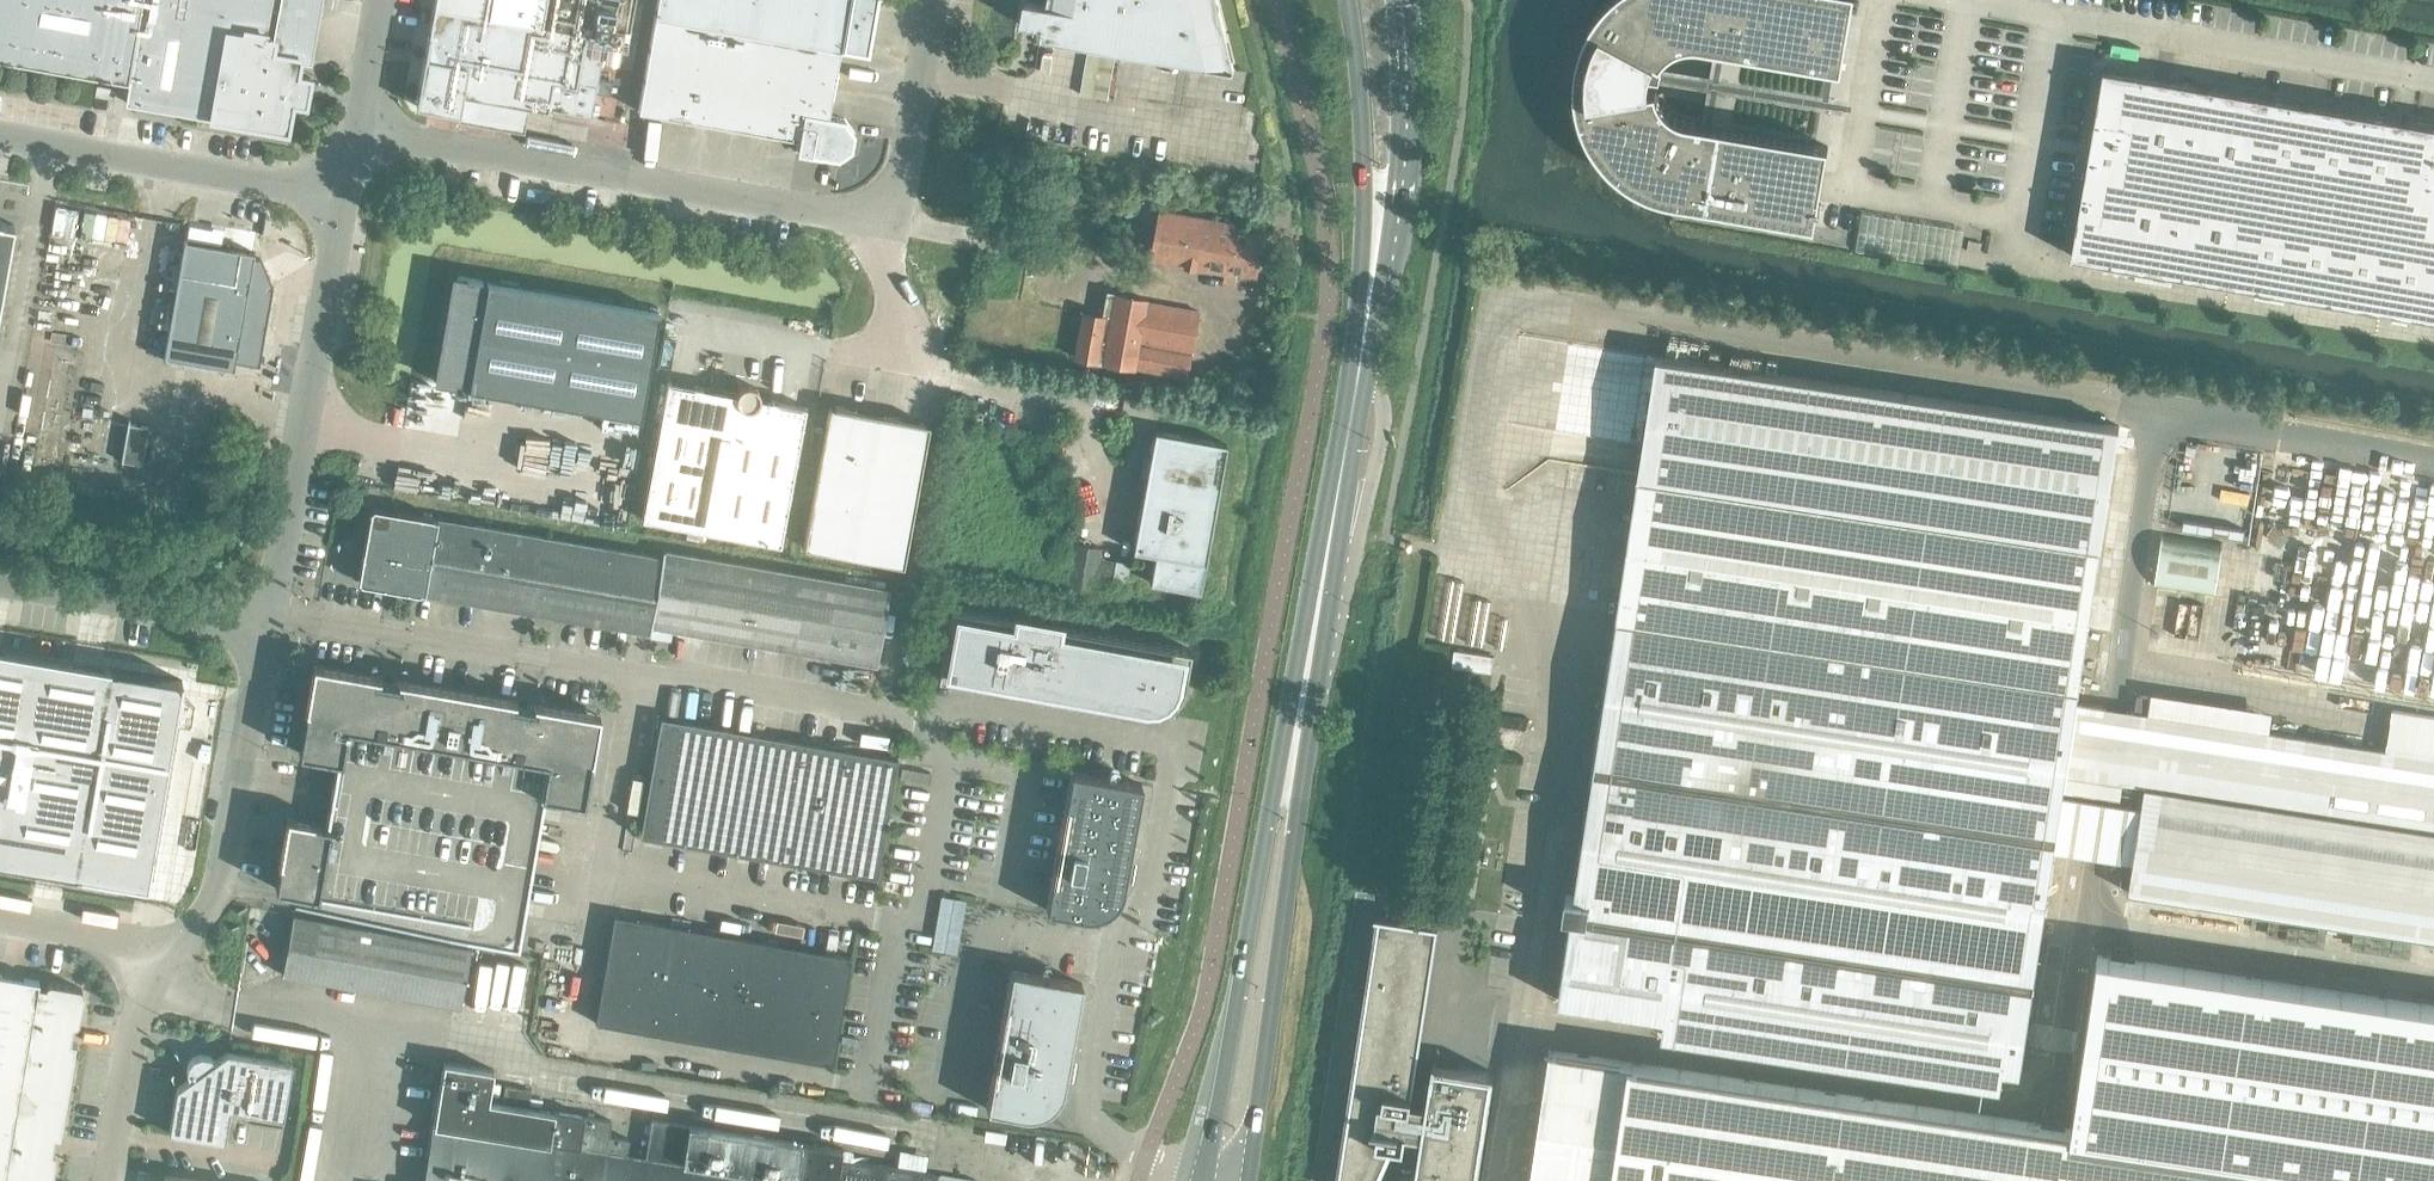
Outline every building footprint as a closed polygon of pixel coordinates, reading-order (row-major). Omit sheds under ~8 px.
[(129,81),(126,102),(287,130),(292,101),(305,103),(310,76),(297,74),(300,55),(271,50),(273,40),(274,40),(279,7),(319,14),(321,0),(0,0),(0,59),(129,81)] [(599,76),(606,37),(626,40),(632,0),(435,0),(428,38),(416,105),(459,113),(458,118),(490,124),(494,99),(546,109),(547,108),(591,116),(596,90),(610,93),(612,79),(599,76)] [(868,54),(878,0),(658,0),(638,111),(798,139),(796,152),(838,159),(852,149),(855,132),(845,118),(829,115),(840,49),(868,54)] [(1043,26),(1042,36),(1235,70),(1218,0),(1048,0),(1047,4),(1025,0),(1021,22),(1043,26)] [(1586,135),(1590,142),(1595,150),(1600,157),(1605,163),(1611,169),(1617,175),(1638,189),(1660,198),(1667,200),(1813,229),(1828,146),(1685,121),(1675,117),(1665,110),(1659,100),(1655,89),(1648,88),(1648,82),(1658,84),(1661,70),(1651,68),(1653,63),(1659,65),(1667,55),(1676,49),(1687,45),(1699,45),(1841,70),(1853,0),(1608,0),(1603,6),(1596,15),(1590,25),(1586,32),(1584,36),(1581,44),(1578,53),(1576,62),(1576,68),(1575,78),(1575,86),(1575,91),(1575,95),(1576,103),(1579,114),(1582,125),(1586,135)] [(1116,58),(1089,53),(1081,94),(1109,99),(1116,58)] [(2071,256),(2433,319),(2433,126),(2104,68),(2071,256)] [(1224,282),(1237,285),(1239,271),(1257,274),(1265,232),(1234,226),(1235,223),(1162,210),(1153,258),(1226,272),(1224,282)] [(14,224),(2,222),(2,219),(0,219),(0,304),(14,224)] [(222,235),(212,233),(212,229),(189,225),(187,239),(221,245),(222,235)] [(185,237),(163,361),(165,361),(165,359),(234,369),(235,362),(259,366),(273,287),(261,258),(254,257),(255,252),(186,240),(186,237),(185,237)] [(459,387),(641,418),(660,311),(482,280),(458,275),(439,384),(445,384),(450,393),(459,387)] [(2257,288),(2256,298),(2283,303),(2285,293),(2257,288)] [(1108,292),(1104,315),(1083,312),(1075,356),(1188,377),(1199,311),(1147,301),(1147,299),(1108,292)] [(2409,315),(2395,313),(2393,322),(2407,325),(2409,315)] [(2004,1069),(2021,1072),(2067,771),(2072,772),(2083,703),(2078,702),(2120,427),(1657,355),(1617,619),(1646,623),(1644,636),(1615,632),(1559,1001),(1664,1017),(1662,1035),(2001,1087),(2004,1069)] [(643,519),(710,531),(737,393),(668,380),(643,519)] [(737,393),(710,531),(781,544),(806,406),(760,397),(760,396),(760,394),(759,392),(758,389),(756,388),(754,386),(752,385),(751,385),(747,385),(746,385),(744,385),(743,386),(741,387),(740,388),(738,390),(738,391),(737,393)] [(804,547),(903,566),(929,425),(925,423),(925,422),(835,405),(835,407),(830,406),(804,547)] [(129,421),(123,463),(143,467),(149,429),(130,426),(131,421),(129,421)] [(358,583),(431,595),(444,520),(371,507),(358,583)] [(431,595),(504,607),(516,532),(444,520),(431,595)] [(2158,530),(2149,583),(2208,593),(2217,541),(2158,530)] [(504,607),(576,620),(589,544),(516,532),(504,607)] [(651,633),(652,626),(650,625),(662,557),(589,544),(576,620),(651,633)] [(650,625),(652,626),(876,664),(889,589),(663,550),(662,557),(650,625)] [(908,593),(895,591),(893,603),(906,605),(908,593)] [(936,675),(1140,712),(1144,713),(1150,713),(1154,712),(1159,711),(1164,709),(1169,706),(1172,703),(1175,700),(1176,699),(1178,696),(1180,692),(1181,689),(1182,685),(1189,648),(949,605),(936,675)] [(147,887),(182,680),(0,648),(0,861),(147,887)] [(297,907),(296,907),(295,909),(518,947),(545,795),(584,802),(591,759),(587,759),(594,718),(317,669),(310,710),(306,710),(299,752),(338,759),(326,824),(316,822),(315,826),(291,822),(284,863),(280,862),(275,888),(300,892),(297,907)] [(2126,780),(2147,783),(2433,827),(2433,757),(2386,749),(2339,742),(2267,731),(2147,713),(2136,711),(2126,780)] [(661,717),(650,777),(698,785),(708,725),(661,717)] [(698,785),(745,793),(756,733),(708,725),(698,785)] [(745,793),(792,801),(803,741),(756,733),(745,793)] [(792,801),(840,809),(850,749),(803,741),(792,801)] [(850,749),(840,809),(887,818),(898,758),(850,749)] [(1122,891),(1123,887),(1141,784),(1071,771),(1046,909),(1081,916),(1085,916),(1091,916),(1095,916),(1099,915),(1104,913),(1107,911),(1109,910),(1112,907),(1115,904),(1117,901),(1118,900),(1120,896),(1122,893),(1122,891)] [(640,836),(688,845),(698,785),(650,777),(640,836)] [(2130,891),(2433,938),(2433,827),(2147,783),(2143,806),(2135,862),(2130,891)] [(688,845),(735,853),(745,793),(698,785),(688,845)] [(735,853),(782,861),(792,801),(745,793),(735,853)] [(782,861),(829,869),(840,809),(792,801),(782,861)] [(840,809),(829,869),(877,878),(887,818),(840,809)] [(614,914),(605,968),(653,977),(662,923),(614,914)] [(293,915),(282,974),(460,1006),(471,948),(293,915)] [(1416,1180),(1478,1180),(1494,1071),(1438,1063),(1439,1061),(1436,1060),(1429,1107),(1413,1105),(1439,924),(1375,915),(1375,917),(1377,918),(1337,1180),(1379,1180),(1387,1163),(1418,1168),(1416,1180)] [(653,977),(700,985),(709,931),(662,923),(653,977)] [(700,985),(747,993),(756,939),(709,931),(700,985)] [(747,993),(794,1001),(804,947),(756,939),(747,993)] [(804,947),(794,1001),(842,1009),(852,955),(804,947)] [(2072,1128),(2425,1180),(2433,1180),(2433,1006),(2098,956),(2072,1128)] [(595,1022),(643,1031),(653,977),(605,968),(595,1022)] [(1062,1091),(1063,1087),(1082,983),(1011,970),(986,1108),(1023,1115),(1027,1115),(1031,1115),(1033,1115),(1037,1114),(1041,1113),(1042,1112),(1046,1110),(1047,1109),(1051,1107),(1054,1104),(1056,1101),(1057,1100),(1059,1096),(1060,1095),(1061,1093),(1062,1091)] [(6,1178),(14,1180),(52,1180),(56,1158),(56,1157),(56,1156),(56,1155),(55,1154),(54,1153),(52,1152),(47,1152),(50,1134),(60,1135),(75,1043),(65,1041),(68,1024),(73,1025),(75,1025),(76,1024),(77,1024),(78,1023),(79,1022),(79,1021),(84,993),(84,992),(84,990),(83,989),(82,988),(81,987),(80,987),(51,983),(49,983),(48,984),(47,985),(46,987),(38,986),(39,981),(0,974),(0,1180),(6,1180),(6,1178)] [(643,1031),(690,1039),(700,985),(653,977),(643,1031)] [(690,1039),(738,1047),(747,993),(700,985),(690,1039)] [(738,1047),(785,1055),(794,1001),(747,993),(738,1047)] [(794,1001),(785,1055),(833,1064),(842,1009),(794,1001)] [(2072,1128),(1551,1049),(1545,1092),(1531,1090),(1529,1102),(1543,1104),(1531,1180),(2425,1180),(2072,1128)] [(283,1118),(292,1063),(227,1052),(215,1060),(209,1056),(201,1055),(187,1063),(188,1064),(187,1072),(189,1079),(177,1087),(169,1131),(224,1141),(230,1109),(283,1118)] [(937,1172),(841,1157),(842,1148),(801,1142),(687,1123),(649,1117),(643,1158),(627,1155),(629,1139),(608,1136),(611,1121),(488,1101),(494,1069),(444,1061),(424,1180),(935,1180),(937,1172)]
